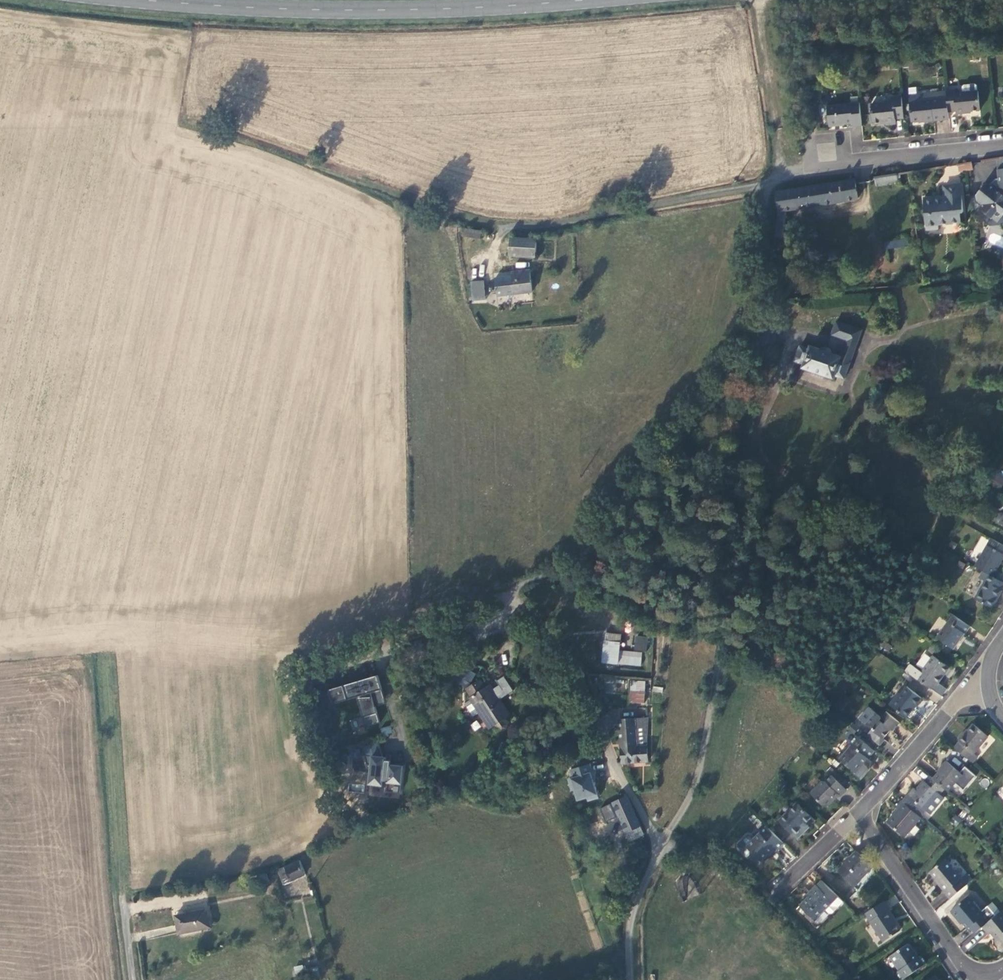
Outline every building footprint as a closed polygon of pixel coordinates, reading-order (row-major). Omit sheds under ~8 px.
[(965,115),(978,114),(977,91),(974,88),(963,89),(962,91),(962,97),(954,98),(954,95),(945,96),(947,116),(956,116),(956,118),(965,117),(965,115)] [(923,127),(948,125),(947,116),(945,96),(929,98),(929,106),(924,106),(924,99),(907,100),(909,127),(923,125),(923,127)] [(893,124),(902,123),(900,100),(891,101),(892,104),(883,105),(881,108),(870,109),(871,118),(868,120),(869,129),(885,127),(885,130),(894,129),(893,124)] [(851,132),(860,131),(858,106),(850,107),(850,109),(827,111),(828,132),(838,131),(838,129),(851,128),(851,132)] [(834,133),(816,134),(818,160),(835,159),(834,133)] [(996,162),(998,188),(1002,188),(1002,195),(994,195),(988,190),(983,190),(976,199),(976,205),(982,211),(979,214),(990,223),(997,216),(1002,220),(1002,219),(1002,161),(996,162)] [(971,167),(959,169),(959,175),(972,174),(971,167)] [(895,180),(873,183),(875,193),(896,189),(895,180)] [(854,185),(777,198),(776,200),(778,215),(774,241),(782,242),(785,215),(858,204),(854,185)] [(947,201),(923,203),(925,235),(937,234),(937,229),(959,227),(958,217),(962,216),(960,190),(946,191),(947,201)] [(480,236),(463,234),(462,242),(479,244),(480,236)] [(529,242),(502,242),(502,258),(530,257),(529,242)] [(916,243),(884,248),(885,254),(917,250),(916,243)] [(837,256),(826,257),(827,265),(838,264),(837,256)] [(506,280),(489,283),(492,300),(527,295),(524,273),(505,276),(506,280)] [(916,278),(901,279),(902,290),(916,289),(916,278)] [(478,287),(465,289),(467,299),(479,297),(478,287)] [(861,335),(835,326),(830,341),(846,346),(840,361),(810,350),(808,354),(799,351),(794,367),(803,370),(802,373),(833,384),(834,381),(844,384),(861,335)] [(923,393),(916,391),(913,403),(920,405),(923,393)] [(1002,485),(1002,474),(998,471),(991,484),(1001,489),(1002,485)] [(1002,561),(1002,551),(990,544),(974,572),(981,577),(996,585),(1000,577),(995,575),(1002,561)] [(1002,590),(1002,589),(996,585),(981,577),(978,583),(984,586),(974,603),(992,613),(1001,595),(1000,595),(1002,590)] [(953,655),(969,632),(950,618),(944,626),(946,627),(936,642),(953,655)] [(646,651),(647,637),(635,635),(633,649),(646,651)] [(621,641),(605,639),(602,668),(640,672),(642,659),(619,657),(621,641)] [(447,672),(453,662),(444,658),(443,659),(439,666),(439,667),(447,672)] [(937,690),(949,673),(933,661),(921,678),(910,670),(905,676),(930,694),(934,688),(937,690)] [(464,669),(453,662),(447,672),(445,676),(462,686),(464,683),(458,679),(464,669)] [(298,674),(305,672),(303,664),(296,667),(298,674)] [(470,673),(464,669),(458,679),(464,683),(470,673)] [(298,674),(297,675),(300,683),(301,683),(307,681),(309,680),(306,672),(305,672),(298,674)] [(381,700),(374,674),(355,679),(354,677),(323,686),(328,700),(352,693),(361,723),(375,719),(370,703),(381,700)] [(599,675),(598,692),(625,693),(626,676),(599,675)] [(471,697),(468,699),(470,701),(478,713),(489,729),(495,725),(498,731),(502,732),(506,729),(506,725),(503,720),(509,716),(498,699),(511,691),(502,676),(494,681),(498,688),(493,691),(488,685),(484,687),(480,681),(466,690),(471,697)] [(307,681),(301,683),(304,695),(311,693),(307,681)] [(646,687),(632,686),(630,708),(644,709),(646,687)] [(906,723),(921,703),(906,692),(900,700),(898,699),(889,710),(906,723)] [(478,713),(470,701),(463,705),(471,717),(478,713)] [(892,737),(899,728),(886,717),(881,722),(875,717),(865,729),(870,733),(865,739),(879,751),(884,745),(883,743),(890,735),(892,737)] [(648,768),(647,751),(648,723),(618,725),(621,769),(648,768)] [(958,746),(953,752),(968,764),(972,758),(974,759),(988,742),(972,729),(964,739),(962,738),(957,744),(958,746)] [(373,738),(357,743),(362,761),(366,761),(364,780),(377,782),(378,778),(383,778),(382,788),(395,789),(398,762),(388,761),(388,762),(385,762),(380,761),(380,756),(380,754),(378,754),(373,738)] [(868,763),(873,756),(856,741),(850,749),(852,751),(846,758),(842,755),(836,762),(855,778),(866,765),(871,769),(873,767),(868,763)] [(354,745),(345,748),(347,756),(356,753),(354,745)] [(941,774),(932,784),(944,794),(947,797),(961,779),(945,766),(939,773),(941,774)] [(571,773),(547,780),(550,790),(574,783),(571,773)] [(839,802),(846,795),(830,780),(824,787),(820,786),(809,798),(824,811),(828,811),(838,801),(839,802)] [(913,794),(902,807),(920,823),(925,817),(923,815),(937,798),(939,800),(944,794),(932,784),(928,781),(924,786),(922,785),(915,795),(913,794)] [(618,801),(602,807),(618,846),(634,840),(618,801)] [(897,814),(886,827),(904,842),(920,823),(902,807),(901,806),(896,812),(897,814)] [(804,828),(811,821),(797,808),(779,826),(797,844),(808,832),(804,828)] [(776,855),(782,849),(766,832),(754,844),(751,841),(747,841),(738,849),(738,853),(748,863),(752,859),(760,866),(772,855),(777,860),(779,858),(776,855)] [(845,869),(838,876),(853,891),(859,884),(860,885),(872,872),(856,857),(850,864),(845,870),(845,869)] [(294,863),(273,871),(279,885),(300,878),(294,863)] [(944,899),(949,905),(966,890),(945,865),(929,877),(940,889),(938,890),(945,898),(944,899)] [(261,876),(252,878),(255,887),(264,885),(261,876)] [(811,900),(800,910),(815,925),(825,916),(828,920),(832,920),(844,908),(822,886),(809,898),(811,900)] [(970,933),(974,938),(981,933),(989,927),(969,902),(950,917),(957,926),(960,925),(968,935),(970,933)] [(889,915),(883,907),(864,919),(883,947),(899,937),(891,924),(892,924),(887,916),(889,915)] [(200,912),(168,920),(172,938),(205,930),(200,912)] [(1002,916),(989,927),(981,933),(988,941),(990,939),(995,945),(1000,951),(1002,949),(1002,917),(1002,916)] [(908,949),(890,962),(899,975),(896,978),(897,979),(910,979),(926,969),(920,961),(918,963),(908,949)] [(320,963),(317,964),(321,977),(331,974),(326,958),(319,960),(320,963)] [(289,970),(290,977),(297,976),(298,979),(313,979),(314,979),(312,969),(305,971),(303,965),(298,967),(299,972),(296,973),(295,968),(289,970)] [(150,976),(151,979),(168,979),(165,972),(150,976)]
